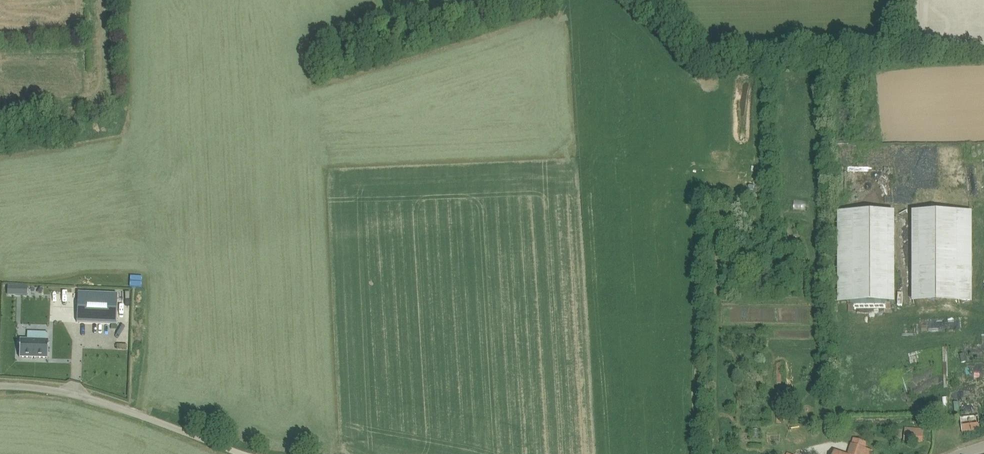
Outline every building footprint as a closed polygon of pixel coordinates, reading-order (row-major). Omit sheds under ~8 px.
[(840,210),(841,302),(900,302),(899,210),(840,210)] [(976,210),(916,210),(917,302),(976,301),(976,210)] [(16,286),(8,286),(8,294),(16,294),(16,286)] [(120,295),(80,292),(78,322),(118,325),(120,295)] [(20,341),(20,359),(48,360),(49,342),(20,341)] [(980,429),(979,415),(961,417),(962,431),(980,429)] [(923,429),(916,429),(906,428),(905,441),(923,442),(923,437),(923,429)] [(866,448),(851,444),(847,453),(872,453),(873,451),(866,448)]
